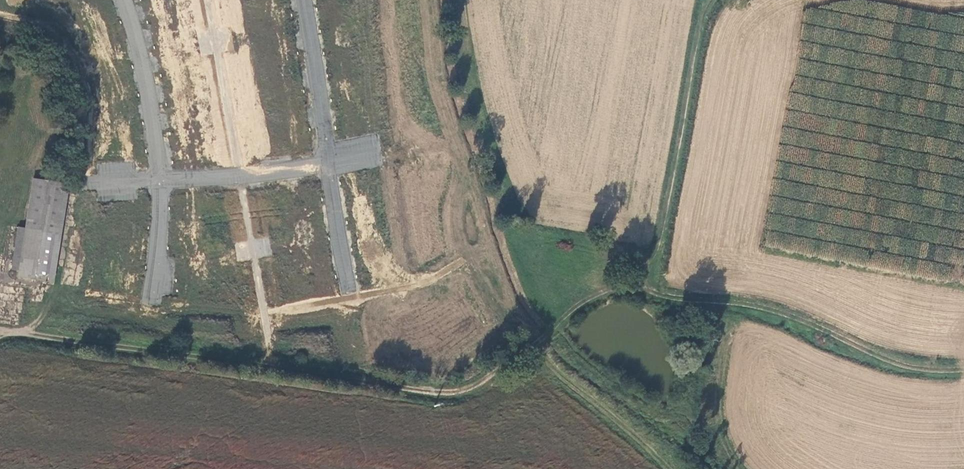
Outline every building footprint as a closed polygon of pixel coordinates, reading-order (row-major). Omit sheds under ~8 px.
[(54,282),(69,183),(33,178),(25,228),(18,271),(17,277),(54,282)] [(11,270),(18,271),(25,228),(18,226),(11,270)]
